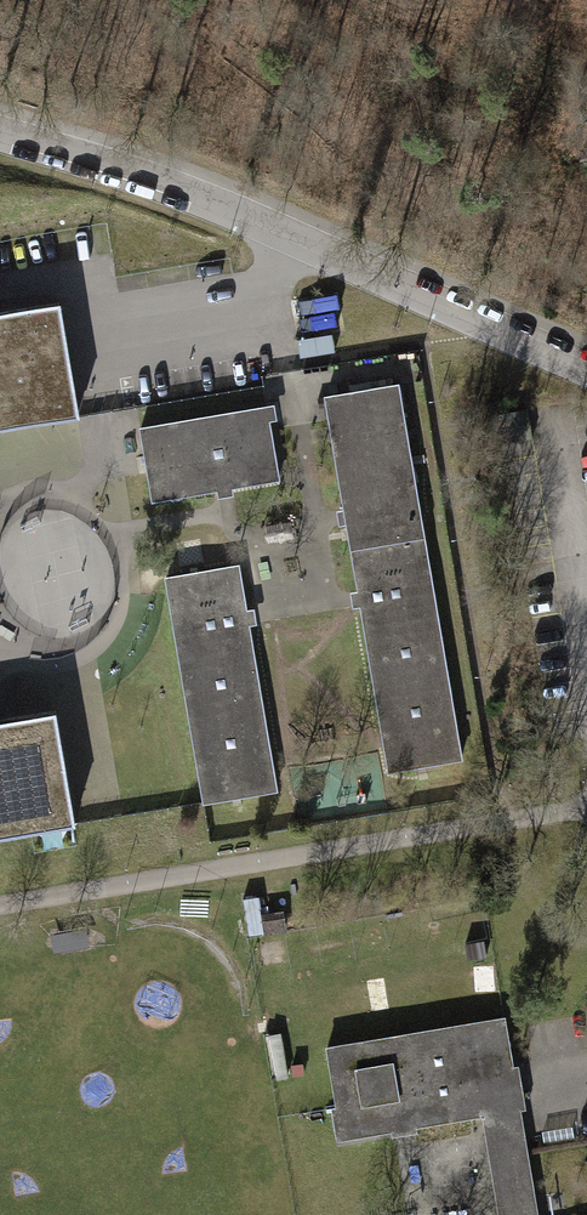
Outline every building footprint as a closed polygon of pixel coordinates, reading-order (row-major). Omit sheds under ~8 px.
[(78,417),(59,304),(0,314),(0,431),(78,417)] [(345,516),(389,770),(462,757),(398,384),(325,397),(345,516)] [(224,488),(278,478),(265,407),(140,428),(152,500),(224,488)] [(237,565),(165,577),(204,802),(276,790),(246,617),(237,565)] [(74,819),(55,710),(0,719),(0,833),(74,819)] [(284,912),(267,915),(270,935),(287,932),(284,912)] [(324,1047),(335,1109),(328,1110),(334,1144),(478,1120),(495,1214),(537,1214),(527,1154),(520,1113),(527,1112),(520,1069),(513,1070),(503,1017),(324,1047)] [(282,1034),(268,1037),(276,1082),(290,1080),(282,1034)]
